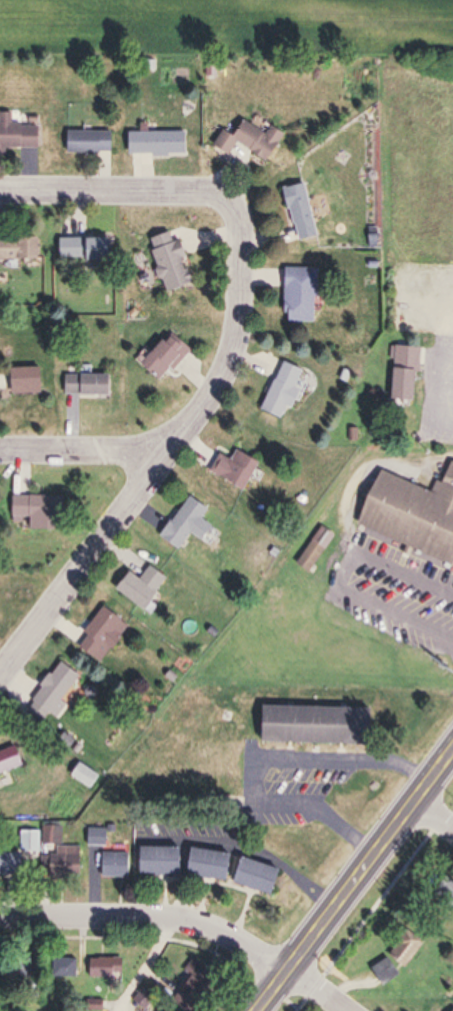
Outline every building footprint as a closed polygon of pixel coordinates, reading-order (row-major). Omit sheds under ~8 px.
[(46,150),(46,124),(17,124),(17,113),(4,113),(4,123),(0,123),(0,150),(46,150)] [(233,145),(266,163),(281,135),(266,127),(262,135),(238,121),(229,137),(218,131),(209,148),(226,158),(233,145)] [(109,154),(109,133),(63,133),(63,154),(109,154)] [(123,133),(123,157),(184,157),(184,133),(123,133)] [(301,185),(280,190),(293,242),(314,237),(301,185)] [(189,285),(180,260),(185,259),(178,240),(170,243),(166,233),(143,242),(163,294),(189,285)] [(44,260),(44,238),(0,238),(0,260),(44,260)] [(106,240),(56,240),(56,261),(106,261),(106,240)] [(280,324),(312,324),(312,270),(281,270),(280,324)] [(160,387),(188,351),(163,333),(136,369),(160,387)] [(386,402),(411,404),(415,349),(390,347),(386,402)] [(257,411),(277,420),(298,372),(278,364),(257,411)] [(49,394),(49,369),(13,369),(13,394),(49,394)] [(117,396),(117,375),(69,375),(69,396),(117,396)] [(216,455),(205,474),(238,492),(253,463),(232,452),(227,461),(216,455)] [(452,568),(452,465),(447,463),(439,484),(434,482),(430,493),(374,470),(351,526),(452,568)] [(71,496),(18,496),(18,523),(35,523),(35,530),(71,530),(71,496)] [(196,541),(207,527),(197,520),(205,510),(187,496),(155,537),(173,551),(187,534),(196,541)] [(306,574),(331,536),(318,527),(293,565),(306,574)] [(136,571),(123,588),(152,610),(175,579),(156,566),(147,578),(136,571)] [(107,663),(133,623),(108,607),(82,647),(107,663)] [(85,675),(65,660),(39,695),(59,709),(85,675)] [(255,708),(254,745),(367,747),(368,710),(255,708)] [(30,766),(22,744),(0,752),(0,776),(30,766)] [(106,775),(86,763),(76,778),(96,790),(106,775)] [(90,828),(90,845),(112,845),(112,828),(90,828)] [(44,855),(44,879),(85,879),(85,847),(59,847),(59,855),(44,855)] [(25,853),(0,853),(0,877),(26,876),(25,853)] [(135,878),(135,854),(104,854),(104,878),(135,878)] [(452,912),(452,885),(443,878),(430,895),(452,912)] [(400,972),(422,943),(403,929),(366,979),(380,989),(395,969),(400,972)] [(128,979),(128,959),(91,959),(91,979),(128,979)] [(80,978),(80,960),(53,960),(53,978),(80,978)] [(224,976),(196,960),(188,974),(194,977),(179,1002),(194,1010),(204,1010),(224,976)] [(150,1010),(160,997),(145,987),(136,1002),(150,1010)]
